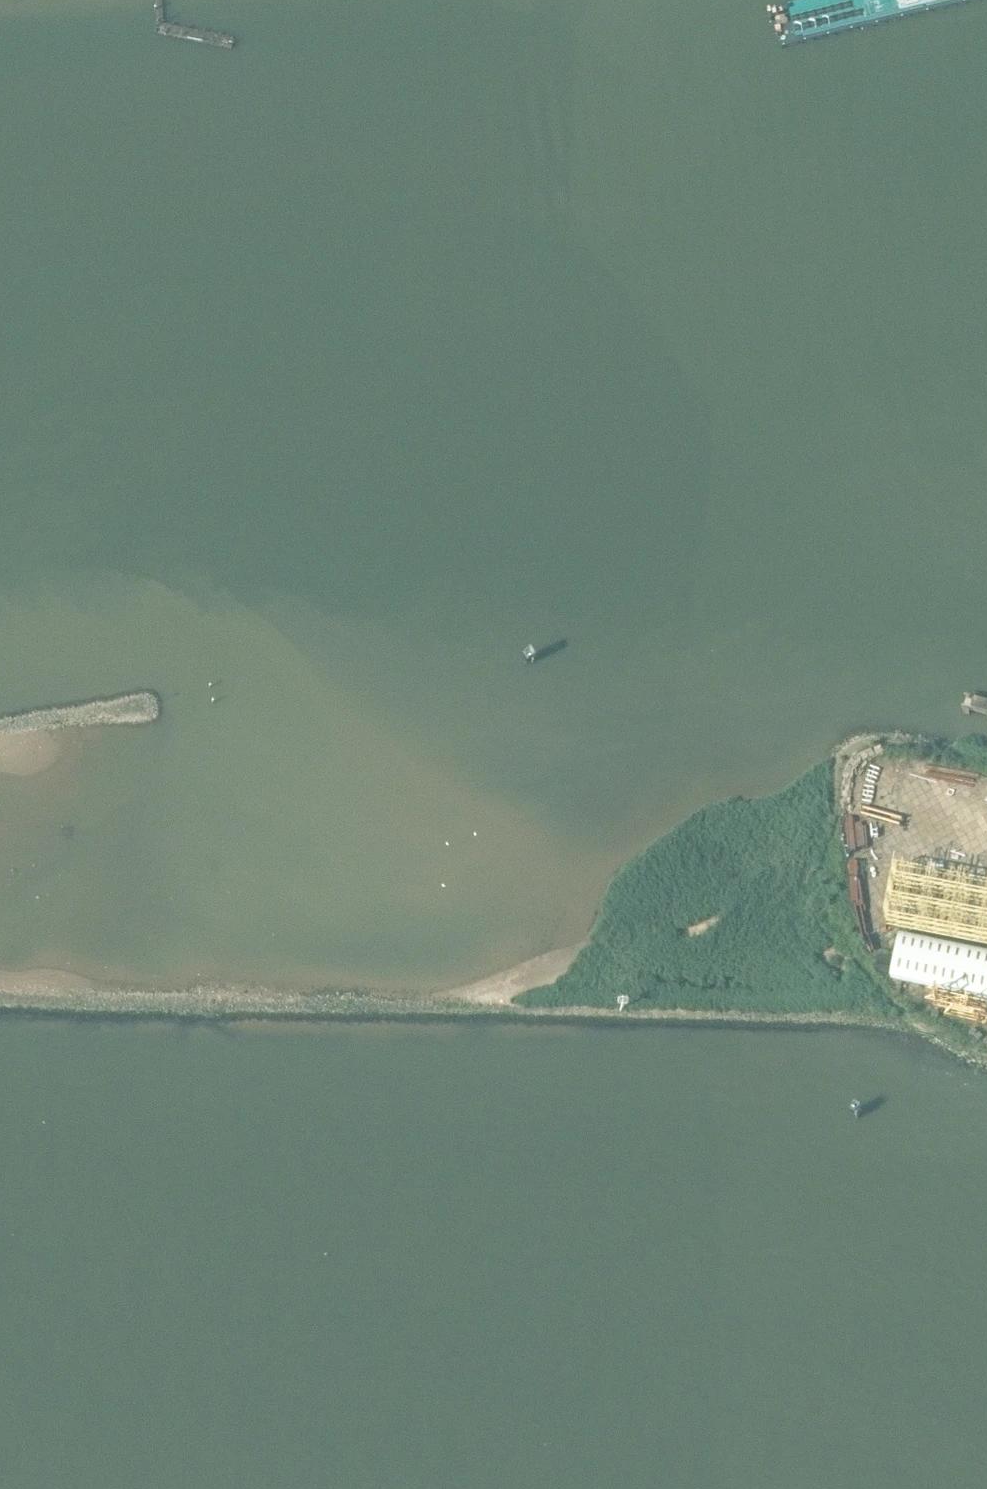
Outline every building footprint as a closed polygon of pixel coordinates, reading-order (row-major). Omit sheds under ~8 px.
[(830,38),(980,0),(825,0),(821,1),(819,10),(818,19),(823,29),(830,38)] [(898,936),(889,979),(986,1000),(986,954),(898,936)]
